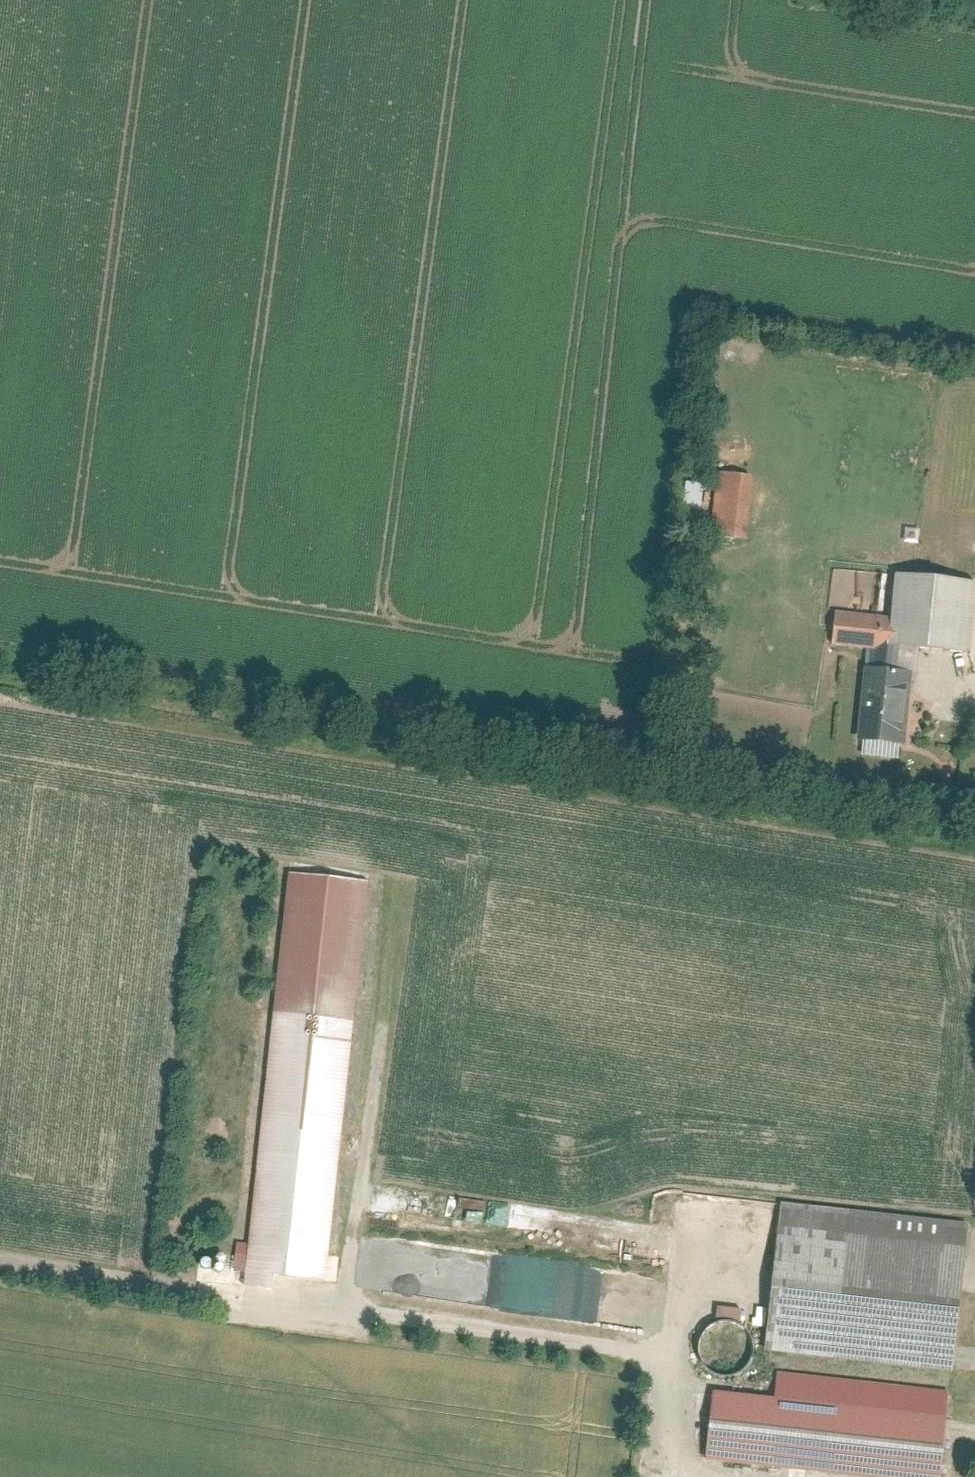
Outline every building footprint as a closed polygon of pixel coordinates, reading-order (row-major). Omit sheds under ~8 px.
[(709,541),(746,545),(752,482),(716,478),(709,541)] [(887,646),(973,654),(974,634),(974,584),(893,577),(887,646)] [(884,651),(887,618),(834,614),(832,646),(884,651)] [(903,673),(859,669),(853,742),(897,746),(903,673)] [(248,1274),(323,1282),(367,882),(291,874),(248,1274)] [(784,1206),(768,1351),(950,1371),(966,1226),(784,1206)] [(727,1381),(760,1349),(727,1315),(694,1347),(727,1381)] [(702,1459),(863,1476),(938,1476),(945,1417),(710,1390),(702,1459)]
